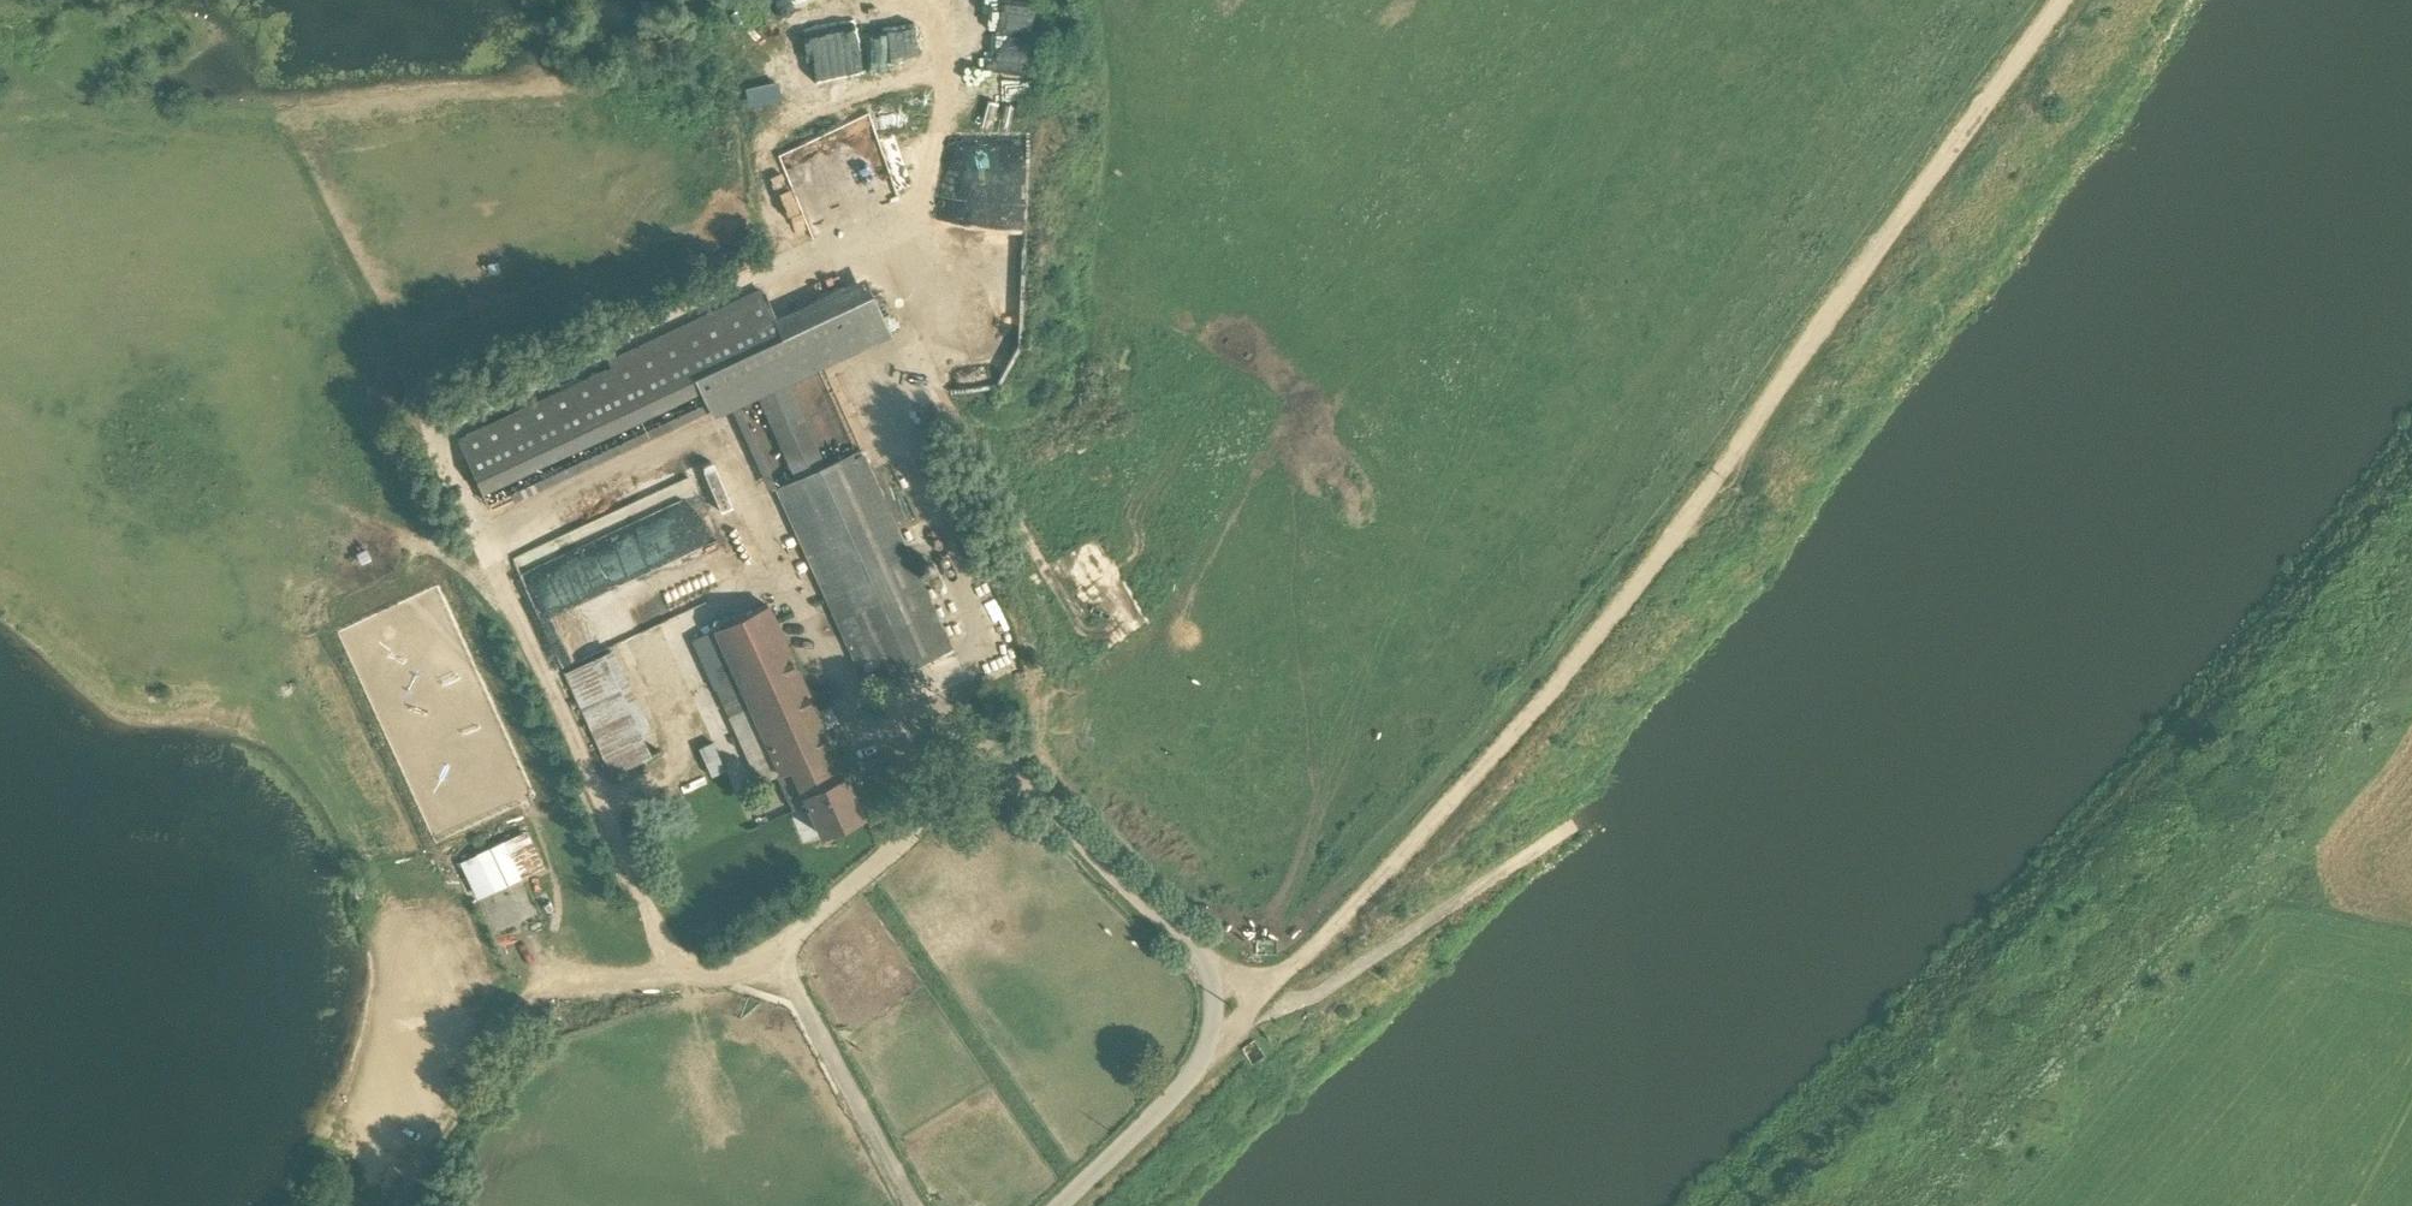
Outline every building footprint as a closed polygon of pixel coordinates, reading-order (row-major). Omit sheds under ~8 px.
[(827,0),(781,0),(784,14),(828,5),(827,0)] [(960,51),(1036,48),(1035,21),(959,24),(960,51)] [(825,86),(848,80),(841,50),(818,56),(825,86)] [(780,126),(790,166),(804,163),(793,122),(780,126)] [(1019,253),(1022,153),(980,152),(979,183),(960,182),(960,197),(984,198),(984,213),(965,213),(964,227),(935,227),(934,272),(965,273),(966,252),(1019,253)] [(773,491),(855,665),(871,658),(881,680),(953,646),(860,448),(825,464),(787,382),(889,334),(861,275),(774,316),(760,287),(603,360),(607,367),(457,436),(455,438),(481,495),(700,392),(704,402),(488,503),(486,504),(488,508),(490,512),(708,409),(712,416),(729,408),(769,493),(773,491)] [(691,478),(513,549),(538,613),(611,584),(608,576),(640,563),(632,543),(706,514),(691,478)] [(544,611),(559,663),(625,644),(609,592),(544,611)] [(768,604),(767,603),(692,640),(758,784),(774,776),(786,799),(844,773),(825,730),(825,729),(837,722),(830,704),(829,703),(816,709),(768,604)] [(611,649),(564,670),(610,773),(663,751),(611,649)] [(820,839),(863,816),(844,773),(786,799),(792,810),(804,805),(820,839)] [(458,861),(476,898),(520,876),(502,840),(458,861)] [(692,931),(698,943),(720,931),(713,919),(692,931)]
